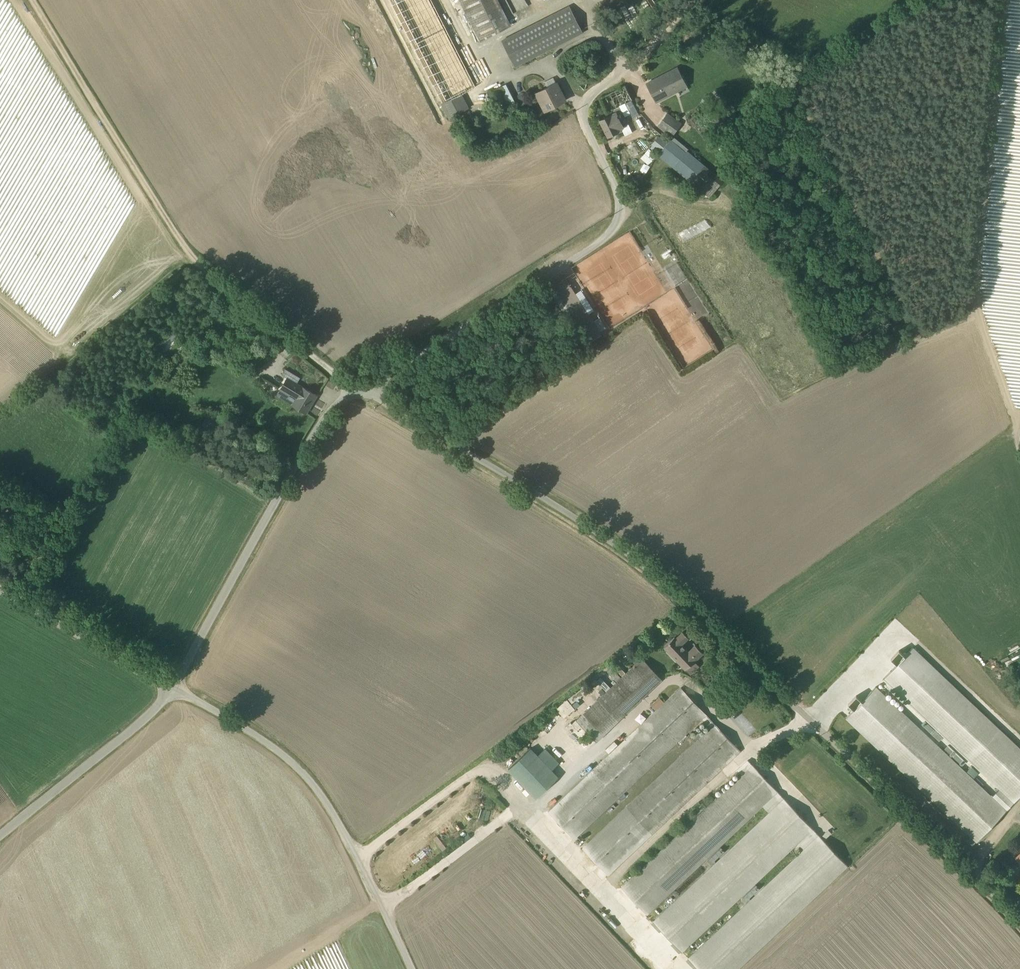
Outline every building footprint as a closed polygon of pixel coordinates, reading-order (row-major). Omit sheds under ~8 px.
[(448,119),(469,109),(462,95),(476,87),(432,0),(387,0),(448,119)] [(479,42),(511,26),(498,0),(458,0),(479,42)] [(582,33),(569,6),(501,40),(515,68),(582,33)] [(626,39),(618,29),(610,35),(618,45),(626,39)] [(686,87),(676,68),(646,84),(656,103),(686,87)] [(555,83),(553,78),(544,82),(546,87),(535,93),(544,111),(565,101),(556,83),(555,83)] [(515,103),(505,84),(494,90),(503,109),(515,103)] [(639,116),(624,86),(599,98),(606,113),(607,113),(612,111),(613,113),(607,116),(608,117),(600,121),(608,136),(624,128),(623,127),(628,125),(625,119),(624,117),(630,114),(636,126),(640,124),(638,120),(642,118),(641,115),(639,116)] [(681,124),(667,113),(657,126),(672,137),(681,124)] [(659,135),(652,145),(660,150),(667,139),(659,135)] [(709,198),(723,181),(686,150),(685,152),(687,149),(674,137),(671,141),(669,140),(668,141),(657,155),(708,198),(709,198)] [(621,185),(626,191),(628,189),(632,193),(638,183),(632,177),(621,185)] [(565,278),(549,289),(566,316),(571,313),(589,343),(601,334),(599,331),(605,328),(599,317),(593,321),(588,314),(593,310),(580,290),(575,293),(565,278)] [(688,278),(675,285),(685,303),(698,296),(688,278)] [(291,404),(306,413),(316,396),(296,384),(300,378),(285,369),(281,375),(287,378),(276,396),(290,405),(291,404)] [(219,420),(208,414),(202,425),(213,431),(219,420)] [(254,433),(245,426),(241,432),(250,439),(254,433)] [(202,429),(199,427),(191,440),(194,442),(202,429)] [(197,444),(201,446),(210,432),(205,429),(197,444)] [(674,637),(663,648),(685,671),(690,675),(698,667),(694,662),(703,653),(695,645),(688,652),(681,645),(688,638),(682,632),(675,639),(674,637)] [(912,649),(882,681),(999,790),(992,797),(875,688),(845,721),(976,843),(1019,796),(1019,749),(912,649)] [(596,743),(662,680),(641,658),(576,721),(596,743)] [(608,876),(652,834),(740,751),(680,687),(665,701),(662,698),(661,699),(659,697),(650,705),(655,711),(593,770),(548,812),(574,840),(618,798),(701,721),(709,728),(627,806),(582,848),(608,876)] [(556,711),(549,719),(556,726),(563,718),(556,711)] [(531,748),(507,770),(535,799),(558,777),(531,748)] [(653,921),(682,952),(798,843),(813,829),(747,760),(736,770),(741,774),(741,775),(740,775),(621,887),(647,915),(762,807),(767,812),(767,813),(653,921)] [(813,829),(798,843),(802,849),(687,958),(698,968),(738,968),(847,866),(813,829)]
